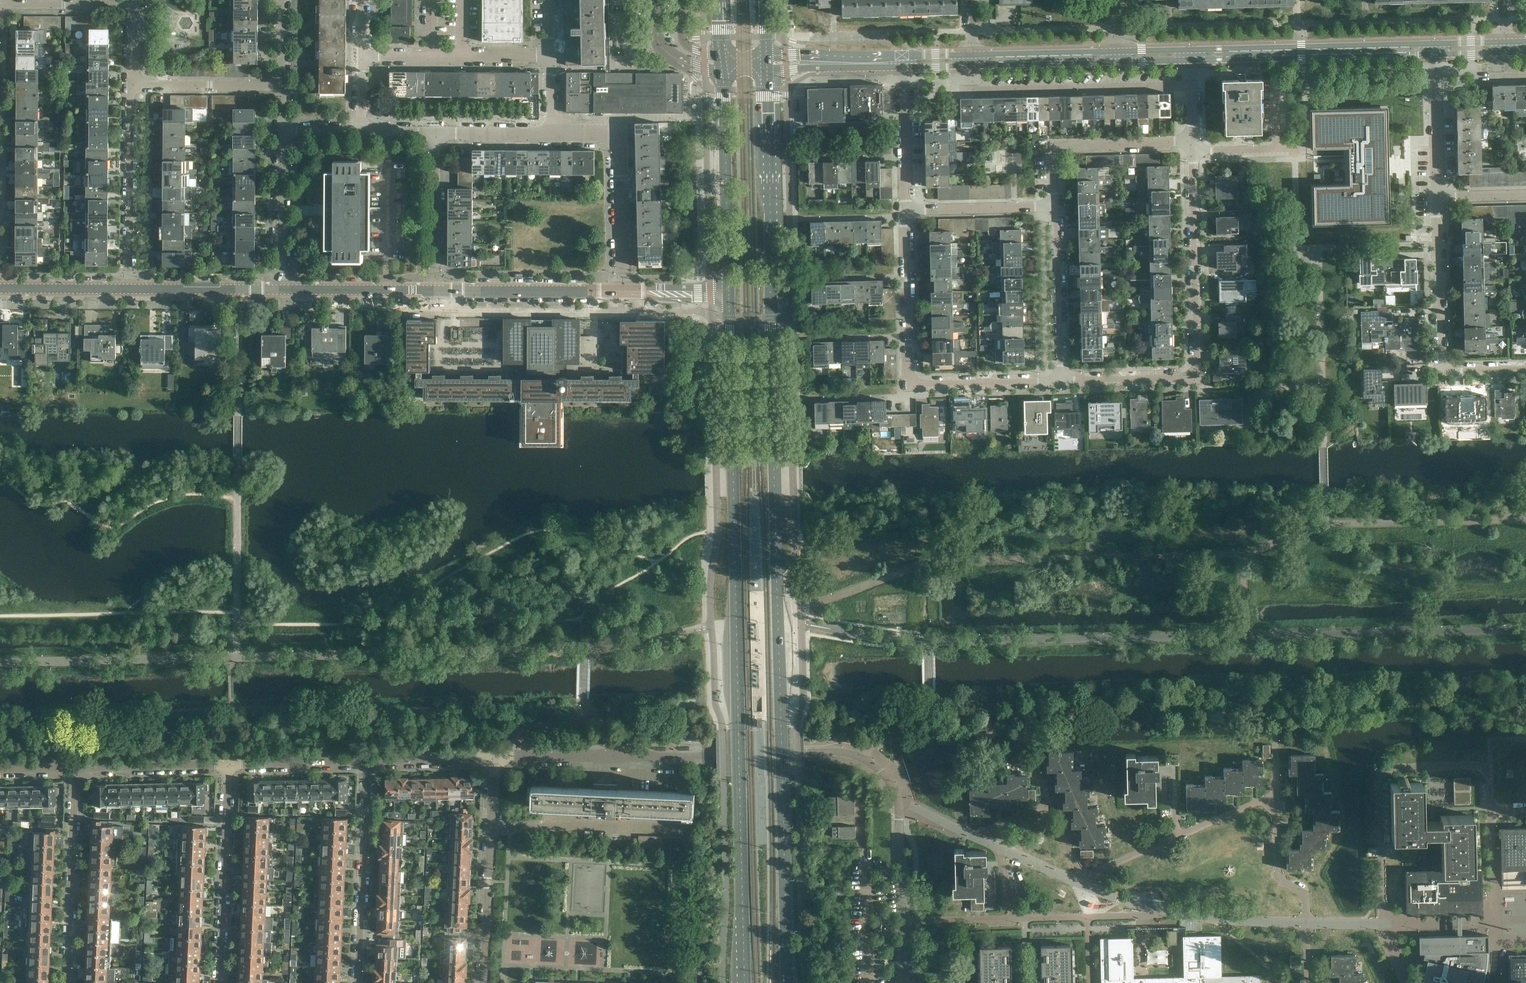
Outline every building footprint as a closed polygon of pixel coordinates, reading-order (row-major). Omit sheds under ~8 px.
[(258,0),(234,0),(234,8),(237,8),(256,8),(258,8),(258,0)] [(346,0),(320,0),(320,93),(346,93),(346,0)] [(410,0),(390,0),(390,42),(410,42),(410,0)] [(523,0),(483,0),(483,42),(522,42),(523,0)] [(604,0),(564,0),(566,65),(606,64),(604,0)] [(957,0),(842,0),(842,16),(957,13),(957,0)] [(1293,0),(1178,0),(1178,8),(1293,5),(1293,0)] [(632,7),(633,22),(645,21),(645,7),(632,7)] [(258,8),(256,8),(237,8),(237,19),(256,19),(258,19),(258,8)] [(258,30),(258,19),(256,19),(237,19),(237,30),(256,30),(258,30)] [(38,41),(38,30),(36,30),(30,30),(24,30),(18,30),(18,43),(50,43),(50,39),(44,39),(43,41),(38,41)] [(96,30),(90,30),(88,30),(88,41),(84,41),(83,39),(76,39),(76,43),(108,43),(108,30),(102,30),(96,30)] [(258,41),(258,30),(256,30),(237,30),(237,41),(256,41),(258,41)] [(258,52),(258,41),(256,41),(237,41),(236,52),(256,52),(258,52)] [(38,56),(38,45),(43,45),(44,47),(50,47),(50,43),(18,43),(18,56),(38,56)] [(108,56),(108,43),(76,43),(76,47),(83,47),(84,45),(88,45),(88,56),(108,56)] [(258,64),(258,52),(256,52),(236,52),(236,64),(243,64),(249,64),(258,64)] [(38,67),(38,56),(18,56),(18,69),(50,69),(50,65),(44,65),(43,67),(38,67)] [(108,69),(108,56),(88,56),(88,67),(83,67),(82,65),(76,65),(76,69),(108,69)] [(38,82),(38,71),(43,71),(44,73),(50,73),(50,69),(18,69),(18,82),(38,82)] [(108,82),(108,69),(76,69),(76,73),(82,73),(83,71),(88,71),(88,82),(108,82)] [(408,96),(408,71),(390,71),(390,95),(408,96)] [(425,96),(425,71),(408,71),(408,96),(425,96)] [(443,96),(443,72),(425,71),(425,96),(443,96)] [(460,96),(460,72),(443,72),(443,96),(460,96)] [(478,96),(478,72),(460,72),(460,96),(478,96)] [(495,96),(496,72),(478,72),(478,96),(495,96)] [(513,96),(513,72),(496,72),(495,96),(513,96)] [(539,93),(539,73),(531,73),(531,72),(513,72),(513,96),(531,96),(531,93),(539,93)] [(593,113),(594,72),(588,72),(588,79),(582,79),(582,72),(567,72),(566,112),(593,113)] [(683,114),(683,74),(636,73),(610,73),(606,73),(594,72),(593,113),(683,114)] [(1261,133),(1260,97),(1260,79),(1245,80),(1246,81),(1241,81),(1238,81),(1238,80),(1227,80),(1224,80),(1225,134),(1261,133)] [(38,93),(38,82),(18,82),(18,95),(50,95),(50,91),(44,91),(43,93),(38,93)] [(108,95),(108,82),(88,82),(88,93),(83,93),(82,91),(76,91),(76,95),(108,95)] [(883,114),(882,85),(850,85),(850,87),(851,113),(851,114),(883,114)] [(1504,107),(1503,87),(1499,87),(1499,85),(1492,86),(1492,109),(1504,109),(1504,107)] [(1514,87),(1510,87),(1510,85),(1503,85),(1503,87),(1504,107),(1510,107),(1510,108),(1515,108),(1515,107),(1514,87)] [(1525,86),(1521,86),(1521,85),(1514,85),(1514,87),(1515,107),(1521,107),(1521,108),(1525,108),(1525,106),(1525,86)] [(851,113),(850,87),(816,88),(816,91),(811,97),(808,98),(808,113),(806,113),(806,124),(817,124),(817,122),(845,121),(845,113),(851,113)] [(1170,117),(1170,95),(1170,93),(1158,94),(1158,95),(1159,95),(1159,115),(1165,115),(1165,117),(1170,117)] [(1126,118),(1126,96),(1125,96),(1125,94),(1114,95),(1114,96),(1115,96),(1115,116),(1121,116),(1121,118),(1126,118)] [(1137,116),(1137,96),(1136,96),(1136,94),(1125,94),(1125,96),(1126,96),(1126,118),(1137,117),(1137,116)] [(1148,116),(1148,95),(1147,95),(1147,94),(1136,94),(1136,96),(1137,96),(1137,116),(1143,116),(1143,117),(1148,117),(1148,115),(1148,116)] [(1159,115),(1159,95),(1158,95),(1158,94),(1147,94),(1147,95),(1148,95),(1148,116),(1148,115),(1154,115),(1154,117),(1159,117),(1159,115)] [(38,108),(38,97),(43,97),(44,99),(50,99),(50,95),(18,95),(18,108),(38,108)] [(108,108),(108,95),(76,95),(76,99),(82,99),(83,97),(88,97),(88,108),(108,108)] [(1082,119),(1082,97),(1081,97),(1081,95),(1070,96),(1070,97),(1071,97),(1071,117),(1077,117),(1077,119),(1082,119)] [(1093,117),(1093,97),(1092,97),(1092,95),(1081,95),(1081,97),(1082,97),(1082,119),(1093,118),(1093,117)] [(1104,117),(1104,96),(1103,96),(1103,95),(1092,95),(1092,97),(1093,97),(1093,117),(1099,117),(1099,118),(1104,118),(1104,117)] [(1115,116),(1115,96),(1114,96),(1114,95),(1103,95),(1103,96),(1104,96),(1104,117),(1110,116),(1110,118),(1115,118),(1115,116)] [(1038,118),(1038,98),(1037,98),(1037,96),(1026,97),(1026,98),(1027,98),(1027,118),(1033,118),(1033,120),(1038,120),(1038,118)] [(1049,118),(1049,98),(1048,98),(1048,96),(1037,96),(1037,98),(1038,98),(1038,118),(1044,118),(1044,120),(1049,120),(1049,118)] [(1060,118),(1060,98),(1059,98),(1059,96),(1048,96),(1048,98),(1049,98),(1049,118),(1055,118),(1055,119),(1060,119),(1060,118)] [(1071,117),(1071,97),(1070,97),(1070,96),(1059,96),(1059,98),(1060,98),(1060,118),(1066,117),(1066,119),(1071,119),(1071,117)] [(994,119),(994,97),(982,98),(982,99),(983,99),(983,121),(994,121),(994,119)] [(1005,121),(1005,99),(1004,99),(1004,97),(994,97),(994,119),(1000,119),(1000,121),(1005,121)] [(1016,120),(1016,119),(1016,99),(1015,99),(1015,97),(1004,97),(1004,99),(1005,99),(1005,121),(1016,120)] [(1027,120),(1027,118),(1027,98),(1026,98),(1026,97),(1015,97),(1015,99),(1016,99),(1016,119),(1022,119),(1022,120),(1027,120)] [(972,121),(972,120),(972,98),(960,98),(961,120),(961,122),(972,121)] [(983,121),(983,99),(982,99),(982,98),(972,98),(972,120),(978,120),(978,121),(983,121)] [(1478,118),(1478,112),(1480,112),(1480,106),(1456,107),(1457,119),(1458,119),(1458,118),(1478,118)] [(38,119),(38,108),(18,108),(18,121),(50,121),(50,117),(43,117),(42,119),(38,119)] [(108,121),(108,108),(88,108),(88,119),(83,119),(82,117),(76,117),(76,121),(108,121)] [(185,119),(185,108),(183,108),(177,108),(171,108),(165,108),(165,121),(197,122),(197,118),(190,118),(189,119),(185,119)] [(243,108),(237,108),(235,108),(235,109),(235,120),(230,120),(229,118),(223,118),(223,122),(255,122),(255,108),(249,108),(243,108)] [(1382,109),(1311,111),(1312,145),(1312,149),(1313,149),(1349,148),(1349,185),(1314,186),(1313,186),(1314,224),(1368,222),(1388,222),(1387,184),(1383,184),(1383,147),(1382,109)] [(1479,129),(1478,123),(1480,123),(1480,118),(1478,118),(1458,118),(1458,119),(1458,123),(1457,123),(1457,130),(1458,130),(1458,129),(1479,129)] [(948,131),(948,119),(925,120),(925,132),(926,132),(926,131),(948,131)] [(38,134),(38,123),(42,123),(43,125),(50,125),(50,121),(18,121),(18,134),(38,134)] [(108,134),(108,121),(76,121),(76,125),(82,125),(83,123),(88,123),(88,134),(108,134)] [(185,134),(185,124),(189,124),(190,126),(197,126),(197,122),(165,121),(165,134),(185,134)] [(255,135),(255,122),(223,122),(223,126),(229,126),(230,124),(235,124),(235,135),(255,135)] [(657,134),(657,123),(637,123),(638,128),(635,128),(635,135),(638,135),(657,134)] [(1479,140),(1479,134),(1480,134),(1480,129),(1479,129),(1458,129),(1458,130),(1459,134),(1457,134),(1457,141),(1459,141),(1459,140),(1479,140)] [(948,142),(948,131),(926,131),(926,132),(925,132),(925,142),(948,142)] [(38,145),(38,134),(18,134),(18,147),(50,147),(50,143),(43,143),(42,145),(38,145)] [(108,147),(108,134),(88,134),(88,145),(83,145),(82,143),(76,143),(76,147),(108,147)] [(185,145),(185,134),(165,134),(165,147),(197,148),(197,144),(190,144),(189,145),(185,145)] [(659,134),(657,134),(638,135),(638,139),(635,139),(636,146),(638,145),(657,145),(660,145),(659,134)] [(255,148),(255,135),(235,135),(235,146),(230,146),(229,144),(223,144),(223,148),(255,148)] [(1481,151),(1480,140),(1479,140),(1459,140),(1459,141),(1459,145),(1457,145),(1457,152),(1459,152),(1459,151),(1481,151)] [(949,153),(948,142),(925,142),(925,154),(927,154),(927,153),(949,153)] [(658,156),(657,145),(638,145),(638,150),(636,150),(636,157),(638,156),(658,156)] [(38,160),(38,149),(42,149),(43,151),(50,151),(50,147),(18,147),(18,160),(38,160)] [(108,160),(108,147),(76,147),(76,151),(82,151),(83,149),(88,149),(88,160),(108,160)] [(185,160),(185,150),(189,150),(190,152),(197,152),(197,148),(165,147),(165,160),(185,160)] [(255,161),(255,148),(223,148),(223,152),(229,152),(230,150),(235,150),(235,161),(255,161)] [(484,171),(484,152),(484,150),(473,150),(472,158),(472,171),(484,171)] [(495,172),(495,152),(495,150),(484,150),(484,152),(484,171),(495,172)] [(506,172),(506,152),(506,150),(495,150),(495,152),(495,172),(506,172)] [(517,172),(517,152),(517,150),(506,150),(506,152),(506,172),(517,172)] [(528,172),(528,152),(528,150),(517,150),(517,152),(517,172),(528,172)] [(539,172),(539,152),(539,150),(528,150),(528,152),(528,172),(539,172)] [(550,172),(550,152),(550,150),(539,150),(539,152),(539,172),(550,172)] [(561,172),(561,153),(561,150),(550,150),(550,152),(550,172),(561,172)] [(572,172),(572,153),(572,150),(561,150),(561,153),(561,172),(572,172)] [(583,172),(583,153),(583,150),(572,150),(572,153),(572,172),(583,172)] [(594,172),(594,153),(594,150),(583,150),(583,153),(583,172),(594,172)] [(1481,162),(1481,151),(1459,151),(1459,152),(1459,156),(1457,156),(1458,163),(1459,163),(1459,162),(1481,162)] [(949,164),(949,153),(927,153),(927,154),(925,154),(926,165),(927,165),(927,164),(949,164)] [(658,167),(658,156),(638,156),(638,161),(636,161),(636,168),(658,167)] [(38,171),(38,160),(18,160),(18,173),(50,173),(50,169),(43,169),(42,171),(38,171)] [(108,173),(108,160),(88,160),(88,171),(83,171),(82,169),(76,169),(76,173),(108,173)] [(185,171),(185,160),(165,160),(165,173),(197,174),(197,170),(190,170),(189,171),(185,171)] [(880,175),(880,169),(879,160),(873,161),(873,163),(865,163),(866,180),(880,180),(880,175)] [(255,174),(255,161),(235,161),(235,172),(230,172),(229,170),(223,170),(223,174),(255,174)] [(370,250),(370,174),(370,172),(361,172),(361,161),(334,161),(334,172),(325,172),(325,250),(333,250),(333,261),(361,261),(361,250),(370,250)] [(852,180),(851,164),(851,161),(837,162),(837,164),(838,181),(852,180)] [(866,180),(865,163),(865,161),(859,161),(859,163),(851,164),(852,180),(866,180)] [(824,181),(823,164),(823,162),(817,162),(817,164),(809,165),(809,171),(807,171),(807,178),(809,178),(809,181),(824,181)] [(838,181),(837,164),(837,162),(831,162),(831,164),(823,164),(824,181),(838,181)] [(1480,173),(1479,167),(1481,167),(1481,162),(1459,162),(1459,163),(1459,167),(1458,167),(1458,174),(1470,174),(1470,173),(1476,173),(1480,173)] [(948,175),(947,169),(949,169),(949,164),(927,164),(927,165),(926,165),(926,176),(927,176),(927,175),(948,175)] [(1159,166),(1153,166),(1148,166),(1148,178),(1143,178),(1142,174),(1137,174),(1136,178),(1136,179),(1168,178),(1168,166),(1159,166)] [(660,167),(658,167),(639,168),(639,172),(636,172),(636,179),(639,178),(658,178),(658,175),(660,175),(666,175),(665,167),(660,167)] [(1092,168),(1086,168),(1077,168),(1078,180),(1110,179),(1110,178),(1109,175),(1098,175),(1098,167),(1092,168)] [(38,186),(38,175),(42,175),(43,177),(50,177),(50,173),(18,173),(18,186),(38,186)] [(108,186),(108,173),(76,173),(76,177),(82,177),(83,175),(88,175),(88,186),(108,186)] [(185,187),(185,176),(189,176),(190,178),(197,178),(197,174),(165,173),(164,186),(185,187)] [(254,187),(255,174),(223,174),(223,178),(229,178),(230,176),(235,176),(234,187),(254,187)] [(948,186),(948,180),(949,180),(949,175),(948,175),(927,175),(927,176),(926,176),(926,187),(938,187),(938,186),(945,186),(948,186)] [(1237,189),(1237,182),(1243,181),(1243,175),(1218,176),(1218,182),(1215,182),(1216,199),(1237,198),(1237,197),(1239,196),(1239,189),(1237,189)] [(658,189),(658,178),(639,178),(639,183),(637,183),(637,190),(639,189),(658,189)] [(1168,190),(1168,178),(1136,179),(1136,180),(1137,184),(1142,183),(1143,180),(1148,179),(1148,190),(1168,190)] [(1098,192),(1098,185),(1111,184),(1111,179),(1110,179),(1078,180),(1078,192),(1098,192)] [(37,194),(38,186),(18,186),(18,199),(49,199),(49,195),(43,195),(43,194),(37,194)] [(107,199),(108,186),(88,186),(87,194),(82,194),(82,195),(75,195),(75,199),(107,199)] [(184,197),(185,187),(164,186),(164,199),(196,200),(197,196),(190,196),(189,197),(184,197)] [(254,200),(254,187),(234,187),(234,198),(230,198),(229,196),(222,196),(222,200),(254,200)] [(470,200),(470,188),(458,188),(448,188),(448,200),(451,200),(470,200)] [(659,200),(658,189),(639,189),(639,194),(637,194),(637,201),(639,200),(659,200)] [(1169,202),(1168,190),(1148,191),(1148,198),(1138,198),(1136,202),(1136,203),(1169,202)] [(1098,203),(1098,192),(1078,192),(1078,204),(1111,203),(1111,202),(1109,199),(1105,199),(1103,203),(1098,203)] [(37,212),(43,212),(43,203),(49,203),(49,199),(18,199),(17,212),(37,212)] [(107,212),(107,199),(75,199),(75,203),(82,203),(83,201),(87,201),(87,212),(107,212)] [(184,212),(184,202),(189,202),(190,204),(196,204),(196,200),(164,199),(164,212),(184,212)] [(254,213),(254,200),(222,200),(222,204),(229,204),(230,202),(234,202),(234,213),(254,213)] [(470,211),(470,200),(451,200),(448,200),(448,211),(451,211),(470,211)] [(659,211),(659,200),(639,200),(640,205),(637,205),(637,212),(640,211),(659,211)] [(1169,214),(1169,202),(1136,203),(1136,204),(1138,208),(1142,207),(1144,204),(1149,203),(1149,214),(1169,214)] [(1099,216),(1099,205),(1103,205),(1105,208),(1109,208),(1111,204),(1111,203),(1078,204),(1079,216),(1099,216)] [(1238,233),(1238,217),(1244,217),(1244,210),(1224,211),(1224,216),(1215,217),(1215,220),(1216,220),(1216,234),(1238,233)] [(470,222),(470,211),(451,211),(448,211),(448,222),(451,222),(470,222)] [(659,222),(659,211),(640,211),(640,216),(637,216),(638,223),(640,222),(659,222)] [(37,223),(37,212),(17,212),(17,225),(49,225),(49,221),(43,221),(42,223),(37,223)] [(107,225),(107,212),(87,212),(87,220),(82,220),(82,221),(75,221),(75,225),(107,225)] [(184,223),(184,212),(164,212),(164,225),(196,226),(196,222),(190,222),(189,223),(184,223)] [(254,226),(254,213),(234,213),(234,224),(230,224),(229,222),(222,222),(222,226),(254,226)] [(1169,226),(1169,214),(1149,214),(1149,225),(1144,226),(1143,222),(1138,222),(1137,226),(1137,227),(1169,226)] [(1099,227),(1099,216),(1079,216),(1079,228),(1111,227),(1111,226),(1110,223),(1105,223),(1104,227),(1099,227)] [(1482,230),(1482,220),(1487,219),(1488,223),(1493,223),(1494,219),(1494,218),(1488,218),(1482,218),(1476,218),(1470,218),(1462,219),(1462,231),(1482,230)] [(881,235),(881,229),(881,220),(874,221),(874,223),(867,223),(867,240),(881,240),(881,235)] [(853,240),(853,224),(853,221),(846,221),(846,224),(839,224),(839,241),(853,240)] [(867,240),(867,223),(867,221),(860,221),(860,223),(853,224),(853,240),(867,240)] [(470,233),(470,222),(451,222),(448,222),(448,233),(451,233),(470,233)] [(660,233),(659,222),(640,222),(640,227),(638,227),(638,234),(640,233),(660,233)] [(825,241),(825,224),(825,222),(818,222),(818,224),(810,225),(811,231),(809,231),(809,238),(811,238),(811,241),(825,241)] [(839,241),(839,224),(839,222),(832,222),(832,224),(825,224),(825,241),(839,241)] [(37,238),(37,230),(43,230),(43,229),(49,229),(49,225),(17,225),(17,238),(37,238)] [(107,238),(107,225),(71,225),(71,231),(82,231),(82,238),(87,238),(107,238)] [(184,238),(184,228),(189,228),(190,230),(196,230),(196,226),(164,225),(164,238),(184,238)] [(254,239),(254,226),(222,226),(222,230),(229,230),(230,228),(234,228),(234,239),(254,239)] [(1170,238),(1169,226),(1137,227),(1137,228),(1139,232),(1143,231),(1144,228),(1149,227),(1149,238),(1170,238)] [(1099,240),(1099,229),(1104,229),(1106,232),(1110,232),(1111,228),(1111,227),(1079,228),(1079,240),(1099,240)] [(995,230),(989,230),(988,230),(988,231),(990,235),(994,235),(996,231),(1001,231),(1001,242),(1021,242),(1021,229),(1012,230),(1006,230),(1000,230),(995,230)] [(1482,241),(1482,230),(1462,231),(1462,243),(1495,242),(1495,241),(1493,237),(1489,237),(1487,241),(1482,241)] [(950,243),(950,232),(955,232),(957,236),(961,236),(963,232),(963,231),(962,231),(956,231),(950,231),(945,231),(939,231),(930,231),(930,244),(950,243)] [(470,244),(470,233),(451,233),(448,233),(448,244),(451,244),(470,244)] [(660,244),(660,233),(640,233),(640,238),(638,238),(638,245),(640,244),(660,244)] [(37,249),(37,238),(17,238),(17,251),(49,251),(49,247),(43,247),(42,249),(37,249)] [(107,251),(107,238),(87,238),(87,247),(75,247),(75,251),(107,251)] [(184,249),(184,238),(164,238),(164,251),(196,252),(196,248),(190,248),(189,249),(184,249)] [(1170,250),(1170,238),(1149,238),(1150,249),(1145,250),(1143,246),(1139,246),(1137,250),(1137,251),(1170,250)] [(254,252),(254,239),(234,239),(234,250),(230,250),(229,248),(222,248),(222,252),(254,252)] [(1100,251),(1099,240),(1079,240),(1079,252),(1112,251),(1112,250),(1110,247),(1106,247),(1104,251),(1100,251)] [(1021,254),(1021,242),(1001,242),(1001,253),(996,253),(995,249),(990,250),(989,253),(989,254),(1021,254)] [(1483,254),(1483,243),(1487,243),(1489,247),(1493,247),(1495,243),(1495,242),(1462,243),(1463,255),(1483,254)] [(951,254),(950,243),(930,244),(931,256),(963,255),(963,254),(961,250),(957,250),(955,254),(951,254)] [(470,255),(470,244),(451,244),(448,244),(448,255),(450,255),(470,255)] [(660,255),(660,244),(640,244),(641,249),(638,249),(638,256),(641,255),(660,255)] [(1239,268),(1239,254),(1245,254),(1245,245),(1226,246),(1227,252),(1217,252),(1217,269),(1232,268),(1232,269),(1235,269),(1235,268),(1239,268)] [(1170,262),(1170,250),(1137,251),(1137,252),(1139,256),(1144,255),(1145,252),(1150,251),(1150,262),(1170,262)] [(37,264),(37,253),(42,253),(43,255),(49,255),(49,251),(17,251),(17,264),(37,264)] [(107,264),(107,251),(75,251),(75,255),(82,255),(83,253),(87,253),(87,264),(107,264)] [(184,265),(184,254),(189,254),(190,256),(196,256),(196,252),(164,251),(164,265),(184,265)] [(1100,264),(1100,253),(1104,253),(1106,256),(1111,256),(1112,252),(1112,251),(1079,252),(1080,264),(1100,264)] [(254,265),(254,252),(222,252),(222,256),(229,256),(230,254),(234,254),(234,265),(254,265)] [(1384,283),(1384,259),(1377,259),(1377,262),(1371,262),(1370,252),(1359,252),(1360,274),(1358,274),(1358,275),(1360,275),(1360,284),(1384,283)] [(1022,266),(1021,254),(989,254),(989,255),(990,259),(995,259),(996,255),(1001,255),(1001,266),(1022,266)] [(1483,265),(1483,254),(1463,255),(1463,267),(1495,266),(1495,265),(1494,261),(1489,261),(1488,265),(1483,265)] [(470,266),(470,255),(450,255),(448,255),(448,266),(470,266)] [(660,266),(660,255),(641,255),(641,260),(638,260),(639,267),(660,266)] [(951,267),(951,256),(956,256),(957,260),(962,260),(963,256),(963,255),(931,256),(931,268),(951,267)] [(1416,290),(1416,271),(1417,271),(1417,269),(1416,269),(1415,258),(1404,259),(1405,261),(1399,261),(1398,259),(1384,259),(1384,283),(1400,283),(1400,284),(1402,284),(1402,283),(1412,282),(1412,290),(1416,290)] [(1171,274),(1170,262),(1150,262),(1150,273),(1146,274),(1144,270),(1139,270),(1138,274),(1138,275),(1171,274)] [(1100,275),(1100,264),(1080,264),(1080,276),(1113,275),(1113,274),(1111,271),(1106,271),(1105,275),(1100,275)] [(1022,278),(1022,266),(1001,266),(1002,277),(997,277),(995,273),(991,274),(989,277),(989,278),(1022,278)] [(1483,278),(1483,267),(1488,267),(1490,271),(1494,271),(1495,267),(1495,266),(1463,267),(1463,279),(1483,278)] [(951,278),(951,267),(931,268),(931,280),(964,279),(964,278),(962,274),(958,274),(956,278),(951,278)] [(1171,286),(1171,274),(1138,275),(1138,276),(1140,280),(1150,279),(1151,286),(1171,286)] [(1101,288),(1100,277),(1105,277),(1107,280),(1111,280),(1113,276),(1113,275),(1080,276),(1080,288),(1101,288)] [(1022,290),(1022,278),(989,278),(989,279),(991,283),(995,283),(997,279),(1002,279),(1002,290),(1022,290)] [(1484,289),(1483,278),(1463,279),(1463,291),(1496,290),(1496,289),(1494,285),(1490,285),(1488,289),(1484,289)] [(952,291),(951,280),(956,280),(958,284),(962,284),(964,280),(964,279),(931,280),(931,292),(952,291)] [(883,300),(883,295),(883,289),(882,280),(876,281),(876,283),(868,283),(869,300),(883,300)] [(1235,303),(1235,289),(1238,289),(1238,280),(1218,281),(1219,287),(1218,287),(1218,294),(1219,294),(1219,302),(1226,301),(1226,303),(1235,303)] [(855,300),(854,284),(854,281),(848,281),(848,284),(840,284),(841,301),(841,303),(855,302),(855,300)] [(869,300),(868,283),(868,281),(862,281),(862,283),(854,284),(855,300),(869,300)] [(827,301),(826,284),(826,282),(820,282),(820,284),(806,285),(806,290),(812,290),(812,291),(810,291),(810,298),(812,298),(812,301),(827,301)] [(841,301),(840,284),(840,282),(834,282),(834,284),(826,284),(827,301),(841,301)] [(1171,298),(1171,286),(1151,286),(1151,297),(1146,298),(1144,294),(1140,294),(1139,298),(1139,299),(1171,298)] [(1101,299),(1101,288),(1080,288),(1081,300),(1113,299),(1113,298),(1111,295),(1107,295),(1106,299),(1101,299)] [(1022,302),(1022,290),(1002,290),(1002,301),(997,301),(996,297),(991,298),(990,301),(990,302),(1022,302)] [(1484,302),(1484,295),(1495,295),(1496,291),(1496,290),(1463,291),(1464,303),(1484,302)] [(952,302),(952,291),(931,292),(932,304),(964,303),(964,302),(963,298),(958,298),(957,302),(952,302)] [(1171,310),(1171,298),(1139,299),(1139,300),(1140,304),(1151,303),(1151,310),(1171,310)] [(1386,298),(1374,298),(1374,307),(1386,307),(1386,298)] [(1101,312),(1101,301),(1106,301),(1107,304),(1112,304),(1113,300),(1113,299),(1081,300),(1081,312),(1101,312)] [(1023,314),(1022,302),(990,302),(990,303),(992,307),(1002,307),(1002,314),(1023,314)] [(1484,313),(1484,302),(1464,303),(1464,315),(1497,314),(1497,313),(1495,309),(1491,309),(1489,313),(1484,313)] [(952,315),(952,308),(963,308),(964,304),(964,303),(932,304),(932,316),(952,315)] [(1172,322),(1171,310),(1151,310),(1151,321),(1147,322),(1145,318),(1141,318),(1139,322),(1139,323),(1172,322)] [(1389,330),(1389,324),(1387,324),(1387,325),(1385,325),(1385,318),(1389,318),(1389,311),(1361,312),(1362,343),(1372,343),(1372,341),(1386,341),(1385,330),(1389,330)] [(1101,323),(1101,312),(1081,312),(1081,324),(1114,323),(1114,322),(1112,319),(1108,319),(1106,323),(1101,323)] [(1023,326),(1023,314),(1002,314),(1003,325),(998,325),(996,321),(992,322),(990,325),(990,326),(1023,326)] [(1485,326),(1484,315),(1489,315),(1491,319),(1495,319),(1497,315),(1497,314),(1464,315),(1464,327),(1485,326)] [(953,326),(952,315),(932,316),(932,328),(965,327),(965,326),(963,322),(959,322),(957,326),(953,326)] [(1236,337),(1236,322),(1241,322),(1241,315),(1225,315),(1225,316),(1226,316),(1226,322),(1219,322),(1219,337),(1236,337)] [(1418,341),(1417,325),(1417,318),(1403,319),(1403,321),(1393,321),(1393,325),(1391,325),(1391,324),(1389,324),(1389,330),(1385,330),(1386,341),(1389,341),(1389,342),(1418,341)] [(71,348),(71,321),(69,321),(69,323),(59,323),(59,321),(58,321),(57,333),(57,332),(48,332),(48,319),(34,319),(34,320),(35,320),(35,326),(34,336),(34,338),(36,338),(36,343),(33,343),(33,353),(36,353),(36,356),(36,360),(36,364),(48,364),(48,360),(48,356),(48,353),(57,353),(57,356),(57,360),(71,360),(71,356),(71,353),(72,353),(72,348),(71,348)] [(633,372),(633,379),(621,379),(621,376),(611,376),(611,379),(593,379),(593,376),(583,376),(583,379),(566,379),(566,377),(564,377),(564,364),(567,364),(567,362),(579,362),(579,320),(537,320),(505,320),(505,362),(517,362),(517,379),(501,379),(501,375),(490,375),(490,379),(473,378),(473,375),(462,375),(462,378),(445,378),(445,375),(434,375),(434,378),(422,378),(422,371),(430,371),(430,370),(431,370),(431,351),(430,351),(430,343),(437,343),(437,320),(407,320),(407,321),(406,322),(406,363),(407,363),(407,371),(417,371),(417,378),(407,378),(407,393),(425,393),(425,399),(523,399),(523,444),(560,444),(560,399),(631,399),(631,397),(646,397),(646,386),(639,386),(639,379),(638,379),(639,372),(664,372),(664,364),(665,364),(665,323),(664,323),(664,321),(635,321),(635,320),(619,320),(619,336),(620,336),(620,343),(627,343),(627,351),(626,351),(626,371),(627,371),(627,372),(633,372)] [(18,324),(3,324),(3,322),(0,322),(0,353),(0,346),(10,347),(10,354),(18,354),(18,324)] [(1172,334),(1172,322),(1139,323),(1139,324),(1141,328),(1145,327),(1147,324),(1151,323),(1152,334),(1172,334)] [(1102,336),(1102,329),(1114,328),(1114,323),(1081,324),(1082,336),(1102,336)] [(116,344),(116,335),(100,334),(100,325),(85,325),(85,329),(81,329),(81,337),(85,337),(85,338),(92,338),(91,362),(104,362),(104,358),(116,358),(116,354),(119,354),(120,354),(121,353),(122,352),(123,351),(123,350),(123,349),(123,348),(123,347),(122,346),(122,345),(121,345),(120,344),(119,344),(116,344)] [(286,365),(286,342),(293,342),(293,325),(277,325),(277,334),(262,334),(262,366),(271,366),(271,367),(272,367),(272,371),(288,372),(288,365),(286,365)] [(346,356),(346,328),(329,328),(329,326),(327,326),(327,328),(312,328),(312,330),(305,329),(305,349),(312,349),(312,356),(347,357),(347,356),(346,356)] [(1023,338),(1023,326),(990,326),(990,327),(992,331),(996,331),(998,327),(1003,327),(1003,338),(1023,338)] [(1485,334),(1485,326),(1464,327),(1465,339),(1497,338),(1497,337),(1496,333),(1485,334)] [(221,359),(221,327),(189,327),(189,342),(196,342),(195,359),(204,359),(204,361),(212,361),(212,359),(221,359)] [(953,339),(953,328),(957,328),(959,332),(963,332),(965,328),(965,327),(932,328),(933,340),(953,339)] [(394,352),(395,332),(376,332),(376,335),(365,335),(365,363),(388,363),(388,352),(394,352)] [(1172,346),(1172,334),(1152,334),(1152,345),(1147,346),(1146,342),(1141,342),(1140,346),(1140,347),(1172,346)] [(173,349),(172,335),(164,335),(164,339),(150,339),(150,335),(141,335),(140,351),(142,351),(142,361),(165,361),(165,349),(173,349)] [(1102,347),(1102,336),(1082,336),(1082,348),(1114,347),(1114,346),(1113,343),(1108,343),(1107,347),(1102,347)] [(1023,350),(1023,338),(1003,338),(1003,349),(998,349),(997,345),(992,346),(991,349),(991,350),(1023,350)] [(1485,351),(1485,339),(1490,339),(1491,343),(1496,343),(1497,339),(1497,338),(1465,339),(1465,351),(1485,351)] [(953,350),(953,339),(933,340),(933,352),(965,351),(965,350),(964,346),(959,346),(958,350),(953,350)] [(884,355),(884,348),(884,340),(877,341),(877,343),(870,343),(870,360),(884,360),(884,355)] [(842,361),(842,341),(835,342),(835,344),(832,344),(832,342),(828,342),(828,361),(842,361)] [(856,360),(856,344),(856,341),(849,341),(849,344),(846,344),(846,341),(842,341),(842,361),(842,365),(856,365),(856,360)] [(870,360),(870,343),(870,341),(863,341),(863,343),(856,344),(856,360),(870,360)] [(828,361),(828,342),(821,342),(821,344),(813,345),(813,351),(812,351),(812,358),(814,358),(814,361),(828,361)] [(1173,358),(1172,346),(1140,347),(1140,348),(1141,352),(1146,351),(1147,348),(1152,347),(1152,359),(1173,358)] [(1102,360),(1102,349),(1107,349),(1109,352),(1113,352),(1114,348),(1114,347),(1082,348),(1082,360),(1102,360)] [(1024,362),(1023,350),(991,350),(991,351),(993,355),(997,355),(999,351),(1003,351),(1004,362),(1024,362)] [(1238,372),(1238,357),(1242,357),(1242,350),(1227,350),(1228,357),(1219,357),(1220,372),(1238,372)] [(953,364),(953,352),(958,352),(960,356),(964,356),(966,352),(965,351),(933,352),(933,364),(953,364)] [(1388,398),(1387,382),(1381,382),(1381,369),(1363,370),(1364,391),(1381,391),(1381,398),(1388,398)] [(1427,404),(1427,383),(1394,383),(1394,405),(1427,404)] [(1515,416),(1514,392),(1504,393),(1504,396),(1500,396),(1500,390),(1495,390),(1495,417),(1501,417),(1501,416),(1505,416),(1505,417),(1509,417),(1510,418),(1514,418),(1514,416),(1515,416)] [(1445,398),(1442,398),(1442,399),(1444,399),(1444,401),(1445,405),(1444,405),(1444,406),(1444,407),(1442,407),(1442,409),(1444,409),(1445,410),(1444,410),(1444,411),(1445,411),(1445,415),(1444,415),(1445,415),(1445,417),(1443,417),(1443,418),(1445,418),(1445,420),(1447,420),(1447,422),(1448,422),(1448,420),(1450,420),(1450,421),(1450,420),(1457,419),(1457,420),(1458,420),(1458,419),(1459,419),(1460,422),(1461,422),(1461,419),(1463,419),(1463,420),(1463,419),(1470,419),(1470,420),(1470,419),(1472,419),(1472,421),(1474,421),(1473,419),(1475,419),(1475,420),(1476,420),(1476,419),(1480,419),(1480,420),(1481,420),(1481,419),(1483,419),(1483,421),(1484,421),(1484,419),(1486,419),(1486,417),(1488,417),(1488,416),(1486,416),(1486,414),(1487,414),(1486,414),(1486,410),(1487,410),(1487,409),(1486,409),(1486,408),(1488,408),(1488,406),(1486,406),(1486,405),(1486,404),(1486,400),(1486,398),(1488,398),(1488,397),(1485,397),(1485,396),(1484,396),(1484,393),(1482,393),(1482,395),(1481,395),(1481,394),(1480,394),(1480,395),(1475,395),(1472,395),(1472,393),(1470,393),(1470,395),(1468,395),(1468,396),(1464,396),(1464,395),(1462,395),(1462,393),(1460,394),(1460,396),(1457,396),(1457,395),(1457,396),(1451,396),(1451,395),(1451,396),(1448,396),(1448,394),(1446,394),(1446,396),(1445,397),(1445,398)] [(1191,431),(1191,409),(1184,409),(1183,397),(1176,397),(1176,400),(1162,401),(1163,432),(1191,431)] [(1007,431),(1007,402),(1006,402),(1006,399),(1000,399),(1000,405),(990,405),(991,431),(1007,431)] [(1115,418),(1114,402),(1097,402),(1097,399),(1088,400),(1089,427),(1098,427),(1097,422),(1115,422),(1115,418)] [(1147,427),(1146,401),(1137,402),(1137,399),(1130,399),(1131,428),(1147,427)] [(1242,424),(1241,399),(1199,400),(1200,425),(1242,424)] [(886,420),(886,414),(885,400),(871,401),(871,420),(886,420)] [(1072,403),(1072,400),(1066,400),(1066,403),(1056,404),(1056,413),(1055,413),(1055,427),(1057,427),(1057,430),(1073,429),(1073,427),(1080,427),(1080,412),(1073,412),(1073,403),(1072,403)] [(843,421),(843,401),(829,402),(829,421),(843,421)] [(857,420),(857,401),(843,401),(843,421),(857,420)] [(871,420),(871,401),(857,401),(857,420),(871,420)] [(1047,429),(1047,412),(1051,412),(1051,401),(1037,401),(1037,404),(1024,405),(1024,430),(1047,429)] [(829,421),(829,402),(815,402),(815,411),(813,411),(813,418),(815,418),(815,423),(829,423),(829,421)] [(975,424),(974,406),(962,406),(961,403),(954,403),(955,430),(956,430),(956,432),(973,432),(973,436),(974,436),(980,435),(980,431),(981,431),(981,425),(980,425),(980,423),(975,424)] [(939,432),(938,407),(930,407),(930,404),(922,404),(922,416),(920,416),(920,426),(922,425),(923,432),(939,432)] [(1047,772),(1057,772),(1071,772),(1071,770),(1071,759),(1073,759),(1073,751),(1048,752),(1048,760),(1049,760),(1049,765),(1046,765),(1047,772)] [(1153,784),(1155,784),(1155,776),(1153,776),(1153,767),(1158,767),(1157,756),(1137,757),(1137,758),(1135,758),(1135,754),(1126,754),(1126,786),(1128,786),(1128,789),(1124,789),(1124,799),(1137,799),(1137,797),(1143,796),(1143,798),(1146,798),(1146,803),(1155,803),(1155,789),(1153,789),(1153,784)] [(1313,775),(1313,774),(1313,762),(1315,762),(1315,755),(1290,755),(1291,763),(1295,763),(1295,768),(1288,768),(1289,775),(1299,775),(1313,775)] [(1242,760),(1242,770),(1243,770),(1244,784),(1255,784),(1255,786),(1263,786),(1262,762),(1250,762),(1249,760),(1242,760)] [(1244,794),(1244,784),(1243,770),(1242,770),(1231,770),(1231,768),(1223,768),(1224,778),(1225,778),(1225,792),(1237,792),(1237,794),(1244,794)] [(1081,770),(1071,770),(1071,772),(1057,772),(1057,778),(1061,778),(1061,783),(1055,783),(1055,791),(1065,791),(1079,790),(1079,789),(1079,778),(1081,777),(1081,770)] [(1007,773),(1007,783),(1008,783),(1008,797),(1015,797),(1020,797),(1020,799),(1027,799),(1027,775),(1014,775),(1014,773),(1007,773)] [(1321,793),(1321,792),(1321,781),(1323,781),(1323,773),(1313,774),(1313,775),(1299,775),(1299,781),(1303,781),(1303,786),(1297,787),(1297,794),(1307,794),(1321,793)] [(1225,802),(1225,792),(1225,778),(1224,778),(1212,778),(1212,776),(1205,776),(1205,786),(1206,786),(1206,800),(1218,800),(1218,803),(1225,802)] [(449,799),(448,779),(447,779),(446,777),(441,777),(441,779),(436,779),(436,799),(449,799)] [(461,799),(461,778),(461,777),(452,777),(452,779),(448,779),(449,799),(461,799)] [(411,800),(411,779),(408,780),(407,778),(399,778),(399,780),(400,800),(411,800)] [(424,799),(423,779),(419,779),(418,778),(414,778),(413,779),(411,779),(411,800),(424,799)] [(436,799),(436,779),(432,779),(431,778),(426,778),(425,779),(423,779),(424,799),(436,799)] [(476,778),(461,778),(461,799),(474,798),(474,785),(476,785),(476,778)] [(298,780),(297,780),(298,800),(298,807),(309,806),(309,799),(310,799),(309,780),(309,781),(307,779),(304,779),(303,781),(301,781),(301,780),(298,780)] [(310,781),(309,780),(310,799),(321,799),(322,799),(321,780),(319,779),(316,779),(315,780),(313,780),(310,780),(310,781)] [(333,799),(333,780),(331,779),(328,779),(327,780),(325,780),(325,779),(322,779),(322,780),(321,780),(322,799),(333,799)] [(334,780),(333,780),(334,799),(333,799),(334,803),(346,803),(346,798),(346,780),(345,780),(343,779),(340,779),(339,780),(337,780),(337,779),(334,779),(334,780)] [(262,782),(261,782),(262,800),(273,800),(274,800),(273,781),(269,781),(268,781),(267,780),(263,780),(262,782)] [(285,800),(285,780),(281,780),(281,781),(280,781),(279,780),(275,780),(274,781),(273,781),(274,800),(285,800)] [(286,781),(285,781),(286,800),(297,800),(298,800),(297,780),(293,780),(293,781),(292,781),(291,780),(287,780),(286,781)] [(399,780),(384,780),(384,787),(386,787),(386,800),(394,800),(395,809),(395,812),(388,812),(388,818),(395,818),(400,818),(400,812),(400,800),(399,780)] [(248,806),(248,812),(249,812),(249,813),(249,812),(259,813),(261,813),(261,812),(262,802),(262,800),(261,782),(261,781),(257,781),(257,782),(256,782),(255,781),(251,781),(250,782),(249,782),(249,801),(256,800),(256,806),(248,806)] [(1009,807),(1008,797),(1008,783),(1007,783),(995,783),(995,781),(988,781),(988,791),(989,791),(990,805),(996,805),(1001,805),(1001,807),(1009,807)] [(1441,835),(1441,871),(1473,870),(1472,815),(1440,816),(1440,823),(1431,823),(1423,823),(1422,782),(1390,783),(1391,838),(1423,837),(1423,836),(1432,835),(1441,835)] [(180,804),(179,783),(167,784),(167,804),(180,804)] [(192,802),(191,783),(179,783),(180,804),(192,803),(192,802)] [(191,783),(192,802),(192,803),(204,803),(204,791),(208,791),(208,785),(204,785),(204,783),(192,783),(191,783)] [(695,793),(678,792),(618,789),(618,784),(609,784),(593,783),(593,788),(532,785),(531,806),(693,814),(695,793)] [(144,804),(143,784),(131,785),(132,805),(144,804)] [(156,804),(155,784),(143,784),(144,804),(156,804)] [(167,784),(155,784),(156,804),(156,809),(168,809),(167,804),(167,784)] [(1206,810),(1206,800),(1206,786),(1205,786),(1193,786),(1193,784),(1186,784),(1187,809),(1199,808),(1199,811),(1206,810)] [(108,802),(108,785),(95,785),(95,805),(108,805),(108,802)] [(120,805),(120,785),(108,785),(108,802),(108,805),(120,805)] [(132,805),(131,785),(120,785),(120,805),(132,805)] [(41,787),(41,807),(41,812),(54,812),(54,806),(53,794),(57,794),(57,788),(53,788),(53,786),(41,787)] [(18,807),(17,787),(5,787),(5,808),(18,807)] [(29,807),(29,787),(17,787),(18,807),(29,807)] [(41,807),(41,787),(29,787),(29,807),(41,807)] [(990,815),(990,805),(989,791),(988,791),(977,791),(977,789),(969,789),(970,814),(977,813),(982,813),(983,816),(990,815)] [(1089,789),(1079,789),(1079,790),(1065,791),(1065,797),(1065,802),(1063,802),(1063,809),(1073,809),(1087,809),(1087,808),(1087,796),(1089,796),(1089,789)] [(1329,812),(1329,811),(1329,800),(1331,799),(1331,792),(1321,792),(1321,793),(1307,794),(1307,800),(1311,800),(1311,805),(1305,805),(1305,813),(1315,812),(1329,812)] [(831,797),(832,815),(838,815),(855,814),(854,796),(838,796),(837,796),(831,797)] [(466,809),(466,808),(461,807),(456,807),(456,809),(456,813),(453,813),(452,813),(451,826),(471,827),(471,823),(473,822),(473,817),(472,816),(472,814),(467,814),(467,810),(466,809)] [(1097,808),(1087,808),(1087,809),(1073,809),(1073,816),(1077,815),(1077,821),(1071,821),(1071,828),(1081,828),(1095,828),(1095,827),(1095,815),(1098,815),(1097,808)] [(1339,811),(1329,811),(1329,812),(1315,812),(1315,819),(1319,819),(1319,824),(1313,824),(1313,830),(1326,830),(1326,831),(1337,831),(1337,818),(1339,818),(1339,811)] [(246,829),(246,830),(274,831),(275,818),(270,817),(247,816),(246,821),(246,822),(246,829)] [(322,843),(346,844),(347,834),(347,832),(347,829),(347,819),(323,818),(323,831),(322,843)] [(93,820),(92,838),(113,839),(114,825),(101,824),(101,821),(93,820)] [(383,828),(383,833),(387,833),(403,834),(404,821),(383,820),(383,822),(382,822),(381,827),(383,828)] [(178,825),(178,838),(206,839),(206,827),(178,825)] [(471,828),(471,827),(451,826),(451,838),(454,838),(471,839),(471,835),(472,834),(473,829),(471,828)] [(855,836),(855,826),(832,827),(832,837),(855,836)] [(1105,826),(1095,827),(1095,828),(1081,828),(1081,834),(1082,834),(1082,839),(1079,839),(1079,847),(1104,846),(1103,834),(1106,834),(1105,826)] [(1513,829),(1508,829),(1501,829),(1501,858),(1502,870),(1502,871),(1525,870),(1525,829),(1513,829)] [(33,832),(32,845),(38,845),(38,850),(42,850),(42,845),(46,845),(46,850),(53,850),(53,844),(54,844),(55,839),(53,839),(53,831),(45,830),(45,832),(33,832)] [(246,841),(246,842),(274,843),(274,831),(246,830),(246,841)] [(1326,830),(1313,830),(1302,831),(1302,838),(1306,838),(1306,843),(1300,843),(1300,849),(1313,849),(1313,850),(1324,850),(1324,837),(1326,837),(1326,831),(1326,830)] [(403,846),(403,834),(387,833),(383,833),(383,834),(381,835),(381,840),(382,841),(382,845),(403,846)] [(90,844),(90,849),(92,849),(92,854),(98,855),(98,850),(102,850),(102,855),(106,855),(106,850),(113,851),(118,851),(118,839),(113,839),(92,838),(92,844),(90,844)] [(205,851),(206,839),(178,838),(177,850),(205,851)] [(473,839),(471,839),(454,838),(451,838),(450,851),(457,851),(470,852),(470,847),(472,847),(473,839)] [(245,853),(245,854),(273,855),(273,854),(272,854),(273,843),(274,843),(246,842),(245,853)] [(322,856),(321,867),(345,868),(346,860),(346,859),(345,859),(346,856),(346,854),(346,844),(322,843),(322,854),(322,856)] [(53,851),(53,850),(46,850),(46,845),(42,845),(42,850),(38,850),(38,845),(32,845),(27,844),(26,862),(31,862),(52,862),(52,857),(54,857),(54,852),(53,851)] [(403,846),(382,845),(381,845),(380,853),(382,853),(382,858),(402,858),(403,846)] [(983,862),(986,862),(986,851),(966,852),(966,853),(964,853),(964,849),(954,849),(955,881),(956,881),(956,884),(952,884),(953,894),(975,893),(975,898),(984,898),(984,871),(983,871),(983,862)] [(1313,856),(1313,850),(1313,849),(1300,849),(1288,850),(1288,857),(1293,857),(1293,862),(1286,862),(1287,870),(1311,869),(1311,857),(1313,856)] [(118,851),(113,851),(106,850),(106,855),(102,855),(102,850),(98,850),(98,855),(92,854),(91,856),(90,856),(90,861),(91,862),(91,867),(112,868),(112,869),(117,869),(118,851)] [(205,864),(205,851),(177,850),(177,863),(205,864)] [(470,857),(470,852),(457,851),(450,851),(449,863),(469,864),(469,863),(471,864),(471,857),(470,857)] [(245,854),(244,866),(267,867),(272,867),(273,855),(245,854)] [(401,871),(402,858),(382,858),(381,862),(380,862),(380,870),(401,871)] [(52,864),(52,862),(31,862),(30,882),(51,883),(51,881),(53,882),(54,864),(52,864)] [(204,876),(205,864),(177,863),(176,875),(181,875),(204,876)] [(469,869),(469,864),(449,863),(449,876),(470,877),(471,869),(469,869)] [(244,866),(244,878),(267,879),(273,879),(273,867),(272,867),(267,867),(244,866)] [(112,869),(112,868),(91,867),(91,869),(89,868),(89,886),(90,886),(90,887),(111,888),(112,869)] [(321,880),(320,892),(344,893),(344,884),(344,881),(344,879),(345,879),(345,868),(321,867),(321,879),(321,880)] [(401,883),(401,871),(380,870),(379,877),(381,877),(380,882),(401,883)] [(1441,871),(1406,872),(1407,914),(1482,912),(1481,870),(1473,870),(1441,871)] [(203,889),(204,876),(181,875),(181,888),(203,889)] [(470,884),(470,877),(449,876),(448,888),(468,889),(468,884),(470,884)] [(266,891),(267,879),(244,878),(243,890),(266,891)] [(51,883),(30,882),(25,881),(25,887),(30,887),(30,894),(36,895),(36,899),(40,899),(40,895),(44,895),(44,900),(50,900),(51,894),(52,894),(52,889),(51,889),(51,883)] [(400,895),(401,883),(380,882),(380,883),(379,883),(379,890),(380,890),(380,894),(399,895),(400,895)] [(111,900),(111,888),(90,887),(90,893),(88,893),(88,899),(90,899),(89,904),(96,904),(96,900),(100,900),(100,904),(104,905),(104,900),(111,900)] [(203,901),(203,889),(181,888),(180,900),(203,901)] [(470,901),(470,894),(468,894),(468,889),(448,888),(447,900),(465,901),(470,901)] [(266,904),(266,891),(243,890),(243,903),(266,904)] [(319,906),(319,917),(343,918),(343,908),(343,905),(343,904),(344,893),(320,892),(319,904),(319,906)] [(291,906),(292,893),(286,893),(286,899),(283,899),(283,905),(285,906),(291,906)] [(25,899),(25,907),(29,907),(29,911),(50,912),(50,907),(52,907),(52,901),(50,901),(50,900),(44,900),(44,895),(40,895),(40,899),(36,899),(36,895),(30,894),(30,899),(25,899)] [(400,908),(400,895),(399,895),(380,894),(380,900),(378,899),(377,907),(379,908),(400,908)] [(155,902),(146,901),(146,911),(151,912),(161,912),(162,900),(155,899),(155,902)] [(110,917),(111,900),(104,900),(104,905),(100,904),(100,900),(96,900),(96,904),(89,904),(89,906),(88,906),(88,911),(89,911),(89,916),(110,917)] [(202,914),(203,901),(180,900),(179,913),(202,914)] [(470,902),(470,901),(465,901),(447,900),(447,913),(467,914),(467,913),(469,912),(469,907),(467,906),(468,902),(470,902)] [(265,916),(266,904),(243,903),(242,915),(265,916)] [(399,921),(400,908),(379,908),(379,912),(378,913),(377,917),(379,918),(379,919),(399,921)] [(50,914),(50,912),(29,911),(28,931),(49,932),(49,931),(51,931),(51,914),(50,914)] [(202,926),(202,914),(179,913),(179,925),(202,926)] [(441,925),(441,932),(445,932),(445,931),(450,931),(462,932),(462,927),(466,927),(467,925),(468,924),(468,920),(467,918),(467,914),(447,913),(446,925),(441,925)] [(265,929),(265,916),(242,915),(242,928),(265,929)] [(112,917),(110,917),(89,916),(88,942),(111,943),(112,917)] [(318,930),(318,942),(342,943),(342,933),(342,930),(342,928),(343,918),(319,917),(318,929),(318,930)] [(398,933),(399,921),(379,919),(378,924),(377,925),(377,930),(378,931),(378,932),(382,933),(382,939),(398,939),(405,939),(405,934),(398,933)] [(201,939),(202,926),(179,925),(178,937),(201,939)] [(264,941),(265,929),(242,928),(241,940),(264,941)] [(49,933),(49,932),(28,931),(27,931),(26,944),(28,944),(48,945),(49,933)] [(445,932),(445,938),(446,938),(445,949),(465,951),(466,946),(467,946),(467,941),(466,940),(466,938),(462,938),(462,932),(450,931),(445,931),(445,932)] [(1261,975),(1221,976),(1221,935),(1202,936),(1183,936),(1184,977),(1128,979),(1128,981),(1124,981),(1124,979),(1121,979),(1121,971),(1133,971),(1132,938),(1100,939),(1101,979),(1102,979),(1102,982),(1261,982),(1261,975)] [(1420,954),(1430,953),(1430,961),(1427,960),(1422,982),(1465,982),(1481,982),(1482,978),(1483,974),(1484,970),(1485,968),(1485,965),(1485,961),(1486,958),(1486,956),(1486,952),(1489,952),(1488,935),(1419,937),(1419,954),(1420,954)] [(170,937),(170,950),(178,950),(201,951),(201,939),(178,937),(170,937)] [(397,958),(398,945),(398,939),(382,939),(382,945),(378,944),(377,946),(376,947),(376,952),(377,953),(377,957),(397,958)] [(264,954),(264,941),(241,940),(241,953),(264,954)] [(110,967),(111,943),(88,942),(87,966),(110,967)] [(317,955),(316,967),(340,968),(341,958),(341,955),(341,953),(342,943),(318,942),(317,954),(317,955)] [(48,945),(28,944),(27,965),(48,966),(48,964),(49,964),(50,946),(48,946),(48,945)] [(1041,954),(1044,954),(1047,954),(1047,957),(1044,957),(1044,960),(1041,960),(1041,968),(1072,967),(1072,947),(1070,945),(1041,946),(1041,954)] [(980,949),(980,969),(1011,969),(1011,961),(1008,961),(1008,958),(1005,958),(1005,955),(1011,955),(1011,946),(981,947),(980,949)] [(465,952),(465,951),(445,949),(444,962),(465,963),(465,959),(467,958),(467,953),(465,952)] [(200,964),(201,951),(178,950),(177,962),(177,963),(200,964)] [(269,954),(264,954),(241,953),(240,965),(263,966),(268,966),(269,954)] [(1331,968),(1329,968),(1329,976),(1339,975),(1353,975),(1353,974),(1353,962),(1355,962),(1355,955),(1331,956),(1331,963),(1331,968)] [(397,970),(397,958),(377,957),(377,958),(375,959),(375,964),(377,965),(376,969),(397,970)] [(1510,958),(1511,980),(1524,979),(1525,982),(1525,958),(1510,958)] [(169,962),(168,975),(171,975),(177,975),(200,976),(200,964),(177,963),(177,962),(169,962)] [(466,976),(466,971),(467,963),(465,963),(444,962),(444,974),(464,976),(466,976)] [(47,971),(48,966),(27,965),(26,981),(33,982),(33,977),(37,977),(37,982),(41,982),(41,977),(47,978),(47,976),(49,976),(49,971),(47,971)] [(263,978),(263,966),(240,965),(240,977),(263,978)] [(110,967),(87,966),(86,973),(85,973),(85,978),(86,978),(86,979),(93,979),(92,982),(97,982),(97,979),(101,979),(101,982),(107,982),(107,981),(112,981),(112,969),(110,969),(110,967)] [(310,979),(316,979),(316,982),(339,982),(340,980),(340,978),(340,968),(316,967),(311,966),(310,979)] [(1072,967),(1041,968),(1041,976),(1044,976),(1044,982),(1042,982),(1073,982),(1073,981),(1067,981),(1067,975),(1073,975),(1072,967)] [(374,969),(374,977),(376,977),(376,981),(396,982),(401,982),(402,970),(397,970),(376,969),(374,969)] [(1011,969),(980,969),(980,982),(1012,982),(1011,982),(1009,982),(1009,979),(1006,979),(1006,976),(1011,976),(1011,969)] [(464,976),(444,974),(443,982),(465,982),(465,981),(464,981),(464,976)] [(1353,974),(1353,975),(1339,975),(1339,982),(1361,982),(1361,981),(1363,981),(1363,974),(1353,974)] [(171,982),(199,982),(200,976),(177,975),(171,975),(171,982)]
